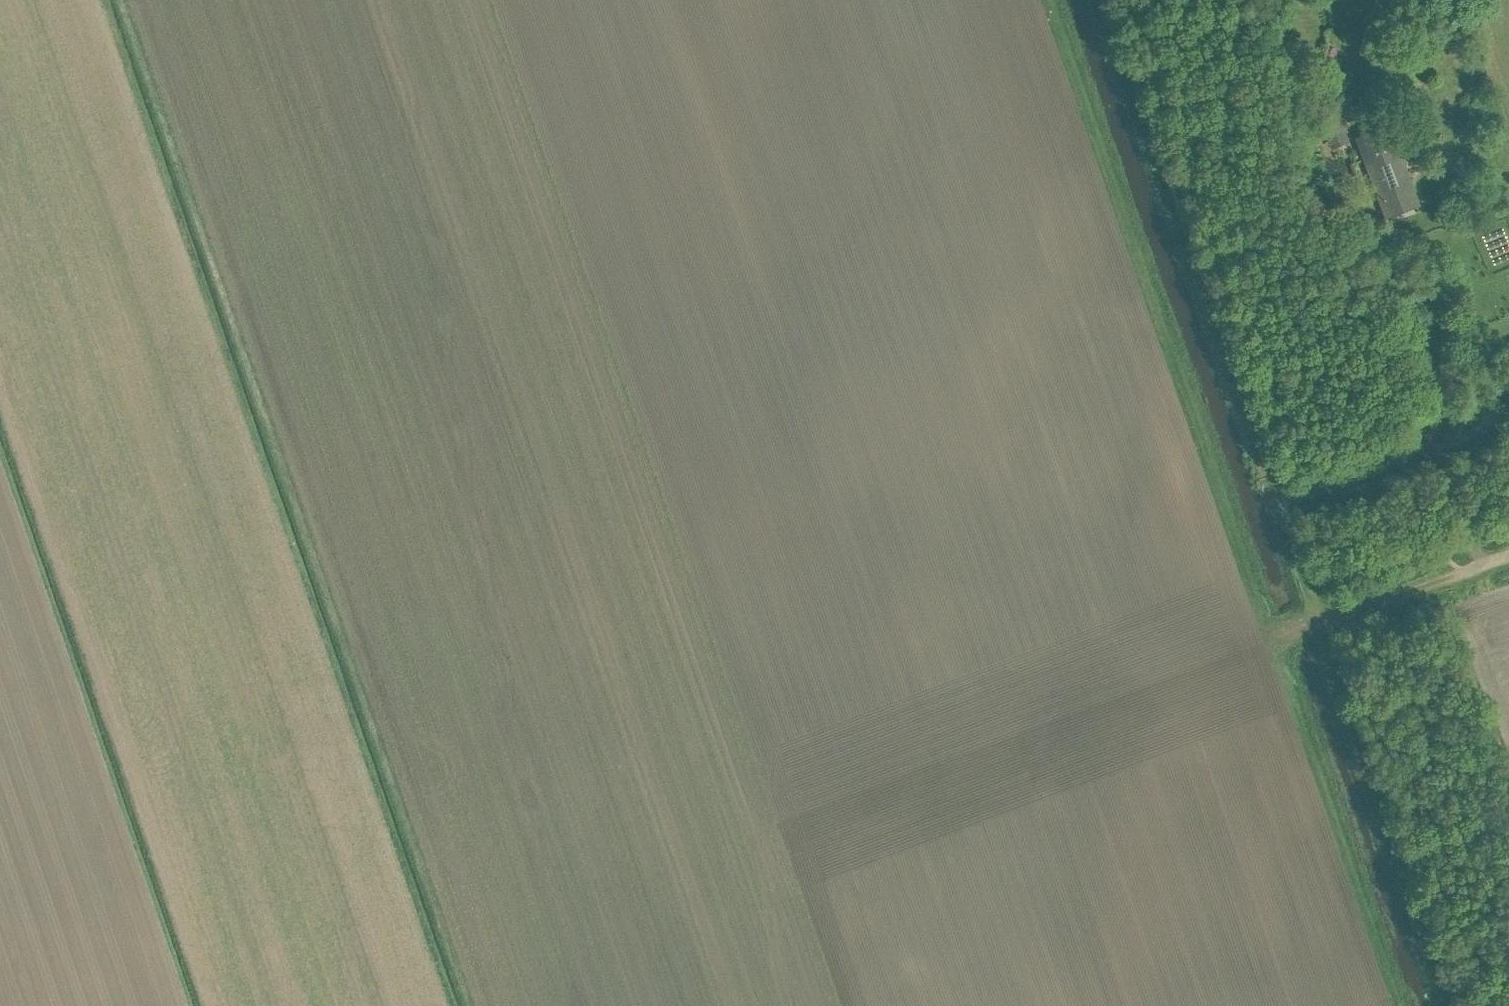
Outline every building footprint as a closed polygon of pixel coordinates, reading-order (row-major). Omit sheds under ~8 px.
[(1357,139),(1384,211),(1414,200),(1388,128),(1357,139)]
